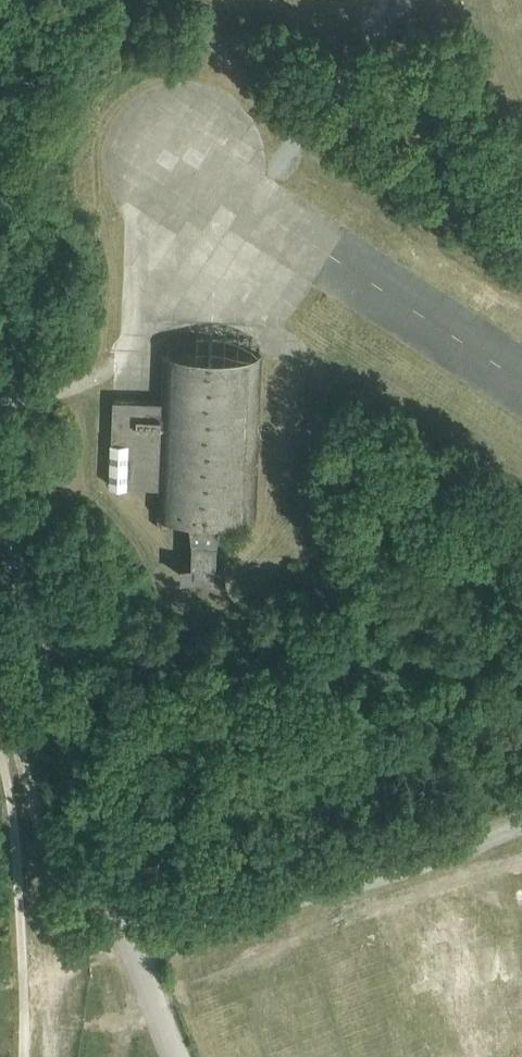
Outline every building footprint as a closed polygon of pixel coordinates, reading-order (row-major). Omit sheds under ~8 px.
[(262,355),(161,351),(159,400),(113,399),(110,485),(157,486),(156,516),(158,516),(157,526),(171,527),(171,516),(189,517),(192,543),(192,563),(184,563),(183,577),(224,579),(225,564),(217,564),(218,544),(223,518),(241,519),(241,529),(254,530),(254,519),(257,519),(262,355)] [(118,676),(108,678),(110,691),(120,690),(118,676)]
